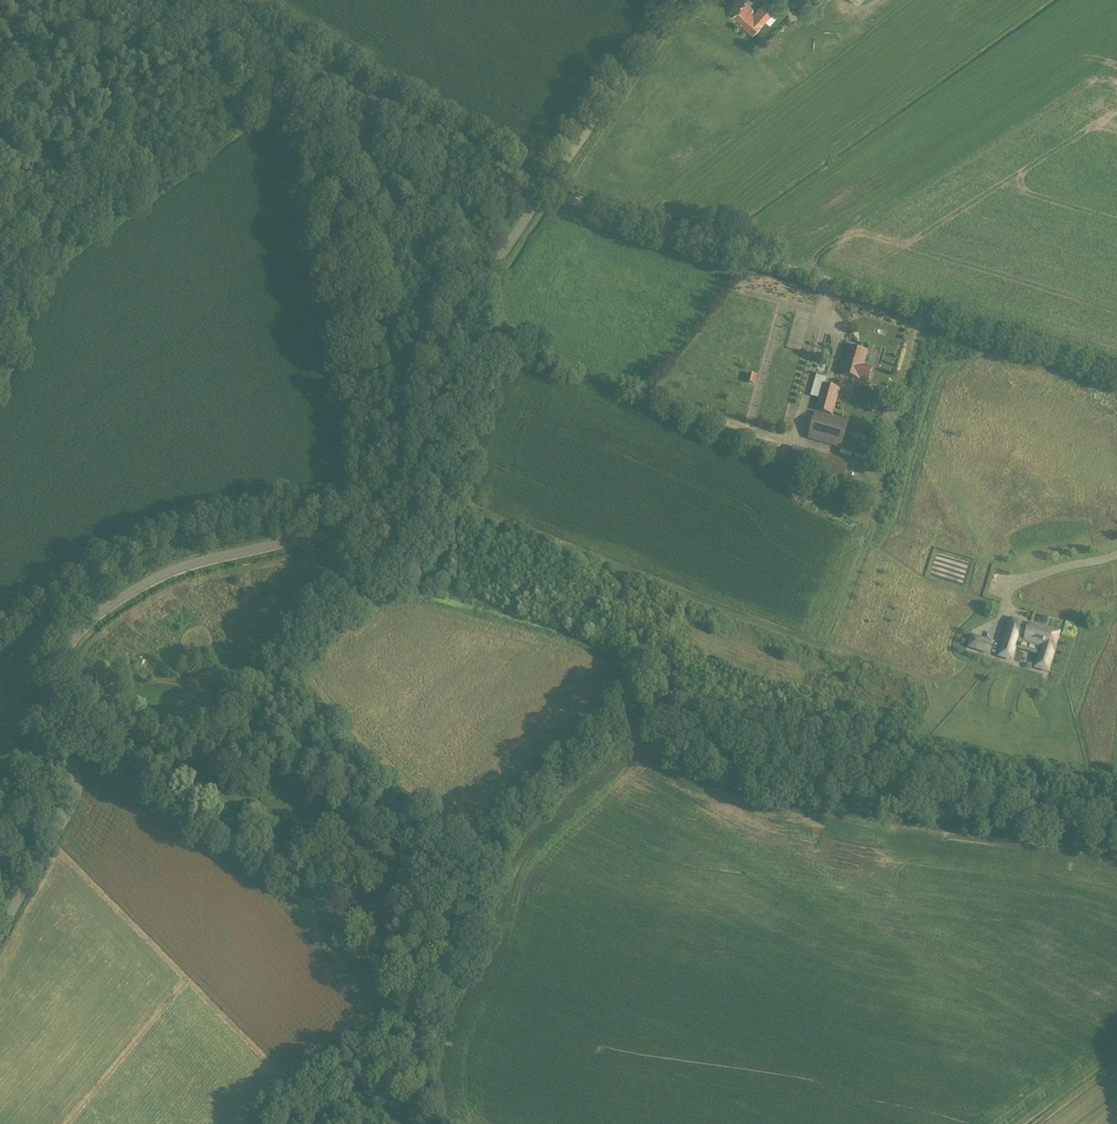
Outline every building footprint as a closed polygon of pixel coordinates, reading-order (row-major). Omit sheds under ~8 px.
[(748,28),(747,29),(752,34),(774,9),(765,2),(755,14),(752,11),(753,9),(745,2),(734,15),(748,28)] [(96,15),(100,18),(104,12),(99,9),(96,15)] [(867,352),(850,347),(842,375),(868,382),(872,368),(863,366),(867,352)] [(746,383),(755,385),(757,376),(748,374),(746,383)] [(815,411),(833,416),(840,389),(822,384),(815,411)] [(814,412),(807,439),(841,449),(849,422),(814,412)] [(849,462),(793,447),(788,467),(843,482),(849,462)] [(1016,606),(1006,603),(994,641),(1007,645),(1014,624),(1011,623),(1016,606)] [(1043,615),(1026,609),(1020,627),(1037,632),(1031,653),(1043,657),(1055,620),(1043,616),(1043,615)] [(974,652),(978,641),(969,639),(966,649),(974,652)] [(109,675),(96,675),(96,685),(109,685),(109,675)]
